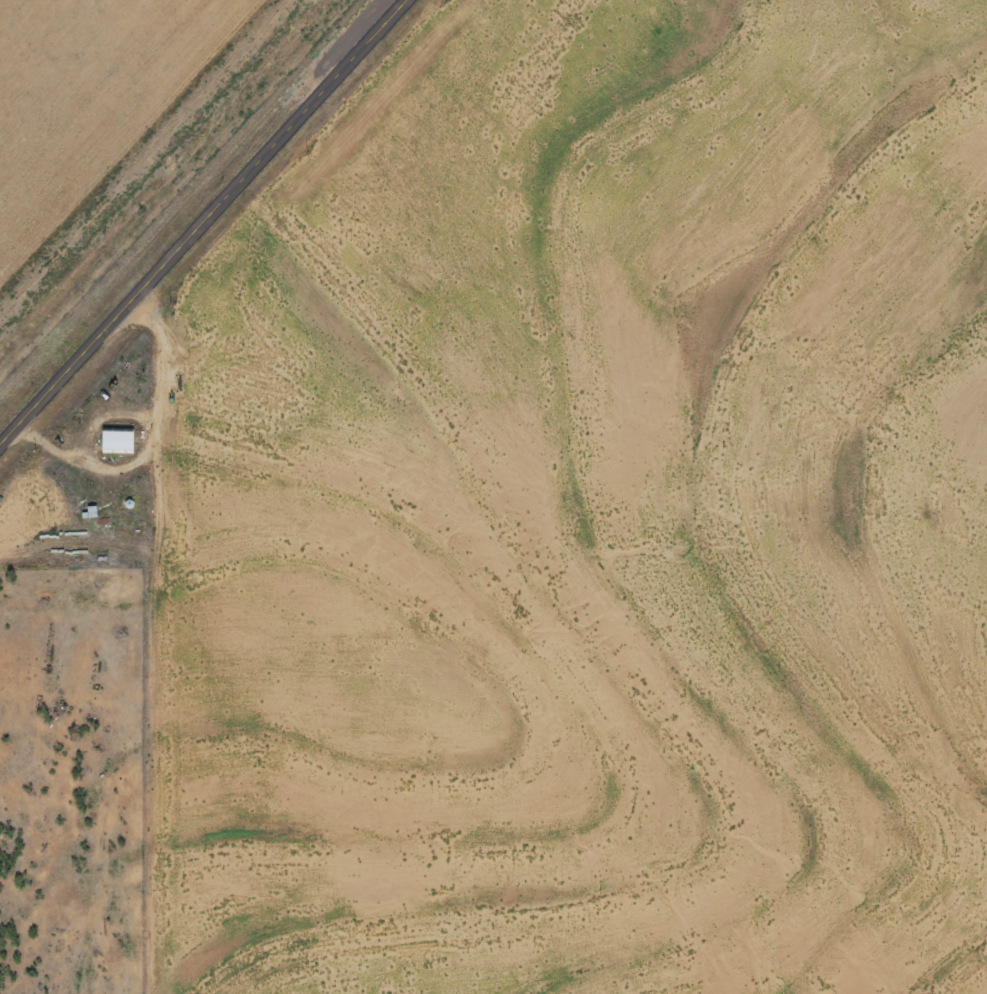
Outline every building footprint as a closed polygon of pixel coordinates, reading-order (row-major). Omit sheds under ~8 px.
[(103,453),(135,453),(135,431),(103,431),(103,453)]
